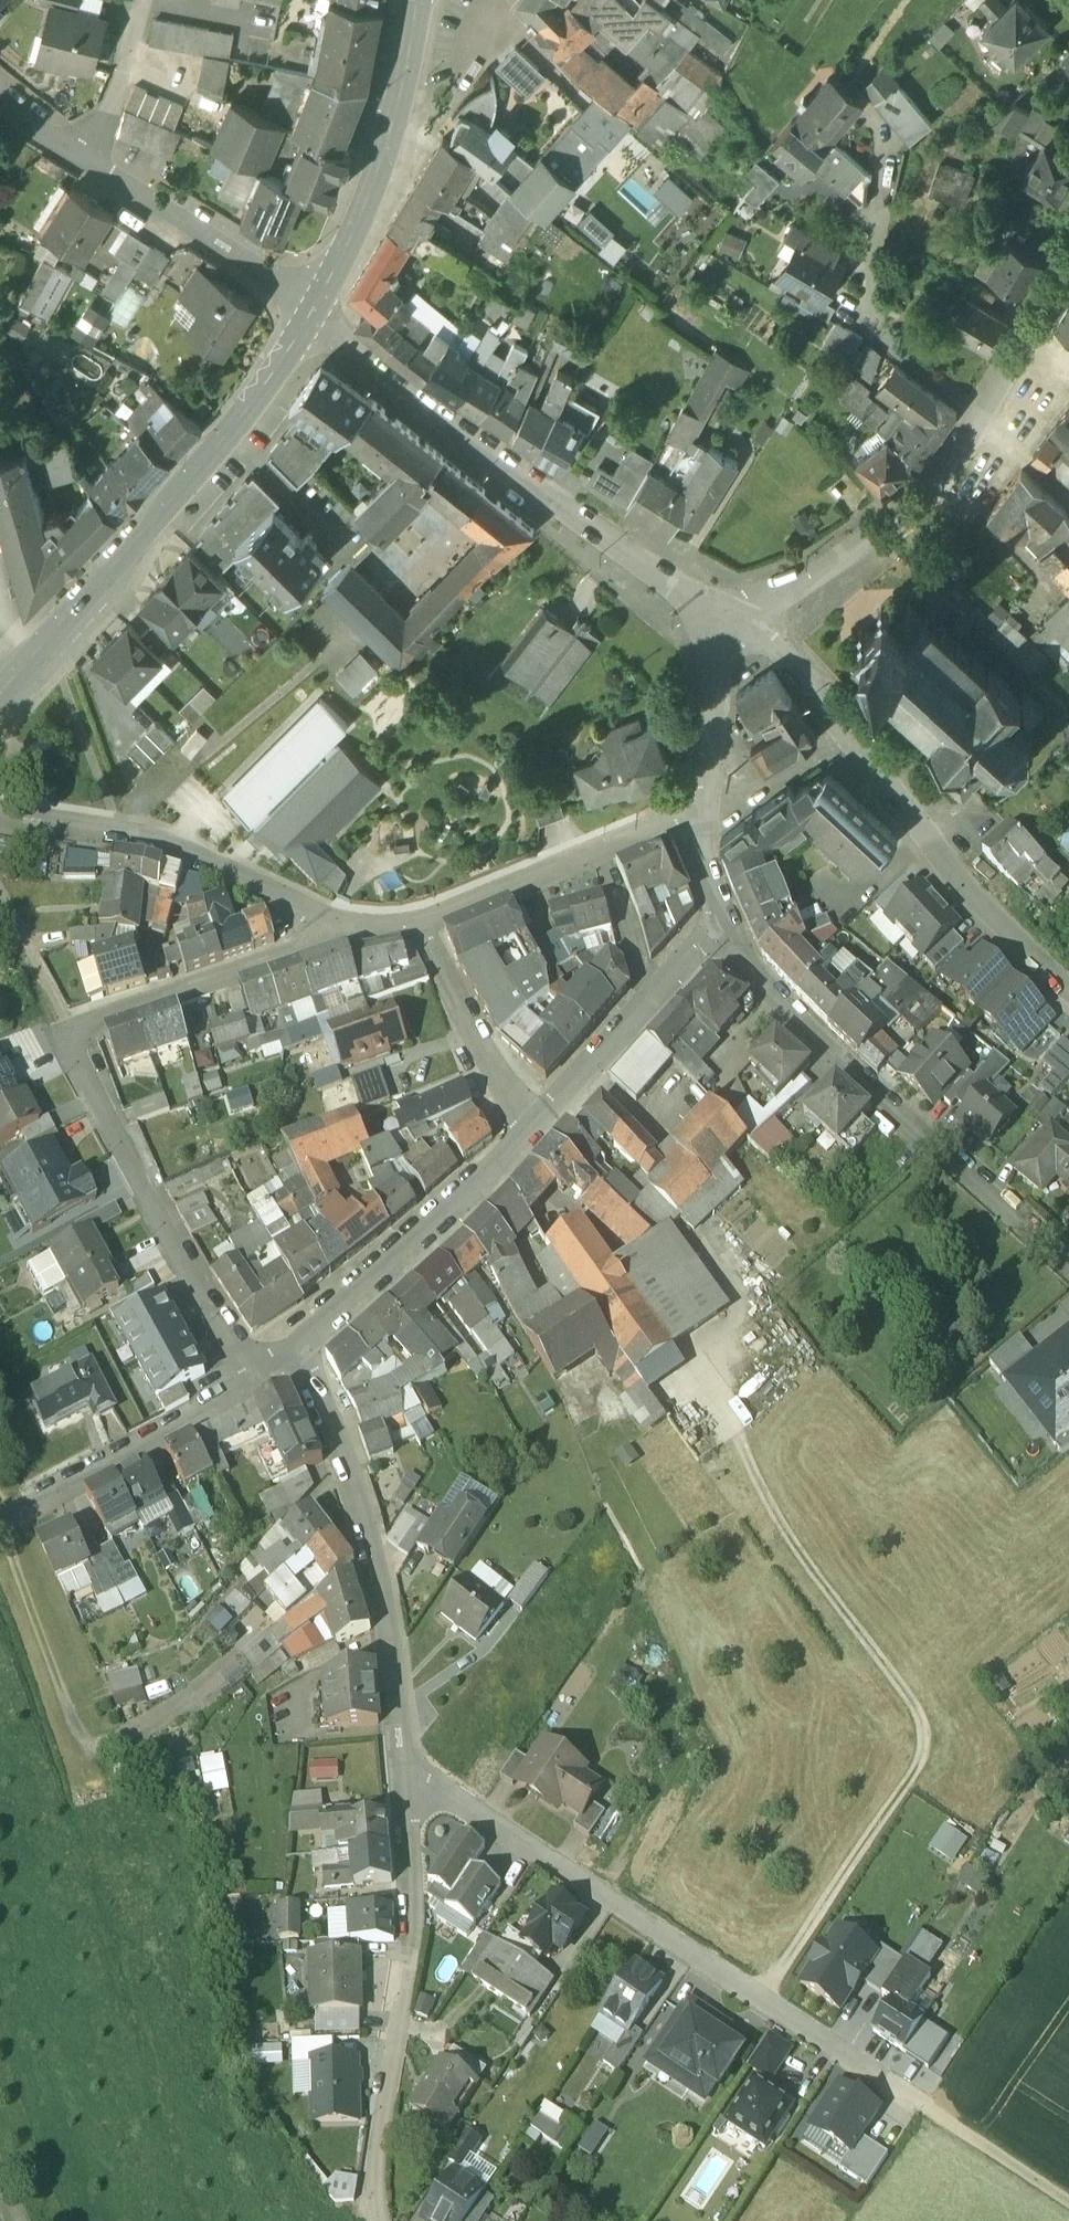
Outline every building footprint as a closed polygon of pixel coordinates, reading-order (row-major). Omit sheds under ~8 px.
[(45,1),(44,3),(55,6),(76,11),(79,0),(45,0),(45,1)] [(351,0),(331,0),(316,75),(370,85),(385,7),(351,0)] [(537,16),(532,23),(560,56),(589,31),(595,25),(571,2),(569,0),(521,0),(537,16)] [(627,0),(573,0),(571,2),(595,25),(601,21),(615,34),(636,8),(627,0)] [(1000,0),(980,0),(979,2),(995,17),(1006,6),(1000,0)] [(983,29),(995,41),(1000,46),(997,50),(994,53),(1008,66),(1014,59),(1015,60),(1049,26),(1022,0),(1011,0),(1006,6),(995,17),(983,29)] [(55,6),(44,51),(59,54),(58,59),(61,65),(69,68),(75,63),(94,68),(100,43),(98,38),(103,18),(76,11),(55,6)] [(615,34),(613,37),(616,41),(625,49),(629,44),(649,20),(636,8),(615,34)] [(170,22),(155,20),(152,43),(165,46),(170,22)] [(724,75),(649,20),(629,44),(652,65),(644,75),(667,95),(693,113),(700,118),(706,107),(724,75)] [(615,34),(601,21),(595,25),(589,31),(607,50),(616,41),(613,37),(615,34)] [(235,35),(170,22),(165,46),(206,54),(230,58),(235,35)] [(995,41),(991,45),(997,50),(1000,46),(995,41)] [(516,46),(496,67),(520,89),(540,69),(516,46)] [(230,58),(206,54),(200,87),(225,98),(232,59),(230,58)] [(979,68),(967,56),(958,66),(969,77),(979,68)] [(597,60),(585,63),(576,74),(598,95),(616,109),(632,90),(597,60)] [(883,65),(866,85),(876,98),(896,81),(883,65)] [(281,68),(262,114),(286,124),(294,127),(316,75),(281,68)] [(370,85),(316,75),(294,127),(305,131),(345,147),(345,146),(370,85)] [(632,90),(616,109),(633,122),(639,127),(667,95),(644,75),(632,90)] [(829,75),(793,117),(819,140),(855,98),(829,75)] [(876,98),(874,99),(910,141),(931,123),(896,81),(876,98)] [(478,89),(470,95),(464,100),(460,104),(454,112),(461,115),(458,120),(454,128),(453,134),(452,140),(451,144),(450,145),(475,161),(476,159),(492,171),(495,173),(512,188),(539,159),(538,159),(533,155),(529,159),(507,142),(514,133),(500,123),(492,132),(489,129),(492,123),(495,115),(496,110),(497,105),(497,99),(496,90),(495,83),(488,85),(478,89)] [(185,106),(136,85),(126,107),(176,129),(185,106)] [(555,142),(587,171),(633,122),(616,109),(598,95),(555,142)] [(661,147),(693,113),(667,95),(639,127),(661,147)] [(262,114),(233,102),(215,146),(237,155),(265,167),(268,168),(286,124),(262,114)] [(1014,102),(993,120),(1015,133),(1018,127),(1031,134),(1041,118),(1043,119),(1047,113),(1032,104),(1028,111),(1014,102)] [(126,107),(120,135),(172,159),(184,133),(176,129),(126,107)] [(688,171),(713,143),(728,123),(706,107),(700,118),(693,113),(661,147),(688,171)] [(793,117),(775,137),(807,163),(812,157),(823,143),(819,140),(793,117)] [(1043,119),(1041,118),(1031,134),(1043,142),(1044,141),(1050,144),(1059,129),(1043,119)] [(294,127),(286,124),(268,168),(288,177),(305,131),(294,127)] [(345,147),(305,131),(288,177),(308,185),(308,186),(333,196),(334,194),(339,192),(342,184),(340,180),(345,165),(350,164),(353,156),(351,151),(352,149),(345,146),(345,147)] [(450,145),(442,139),(433,153),(416,183),(442,199),(450,204),(456,193),(475,161),(450,145)] [(872,173),(836,141),(829,148),(825,153),(860,186),(872,173)] [(1044,141),(1043,142),(1023,176),(1056,196),(1067,178),(1068,177),(1068,156),(1050,144),(1044,141)] [(587,171),(555,142),(542,155),(574,185),(587,171)] [(823,143),(812,157),(859,202),(860,186),(825,153),(829,148),(823,143)] [(265,167),(237,155),(221,191),(250,203),(265,167)] [(542,155),(538,159),(539,159),(512,188),(511,190),(536,209),(536,210),(545,217),(574,185),(542,155)] [(780,178),(757,158),(746,171),(758,182),(747,196),(758,201),(780,178)] [(268,168),(265,167),(250,203),(243,218),(287,236),(308,186),(308,185),(288,177),(268,168)] [(492,171),(482,181),(503,201),(511,190),(512,188),(495,173),(492,171)] [(416,183),(389,228),(406,238),(419,246),(428,232),(424,229),(442,199),(416,183)] [(113,214),(72,188),(43,233),(84,259),(113,214)] [(495,213),(486,227),(488,228),(512,243),(536,210),(536,209),(511,190),(503,201),(495,213)] [(486,205),(467,194),(464,197),(456,193),(450,204),(471,218),(475,220),(486,227),(495,213),(486,205)] [(486,227),(475,220),(472,224),(470,227),(484,235),(488,228),(486,227)] [(799,240),(835,261),(842,250),(792,222),(792,226),(786,236),(798,243),(799,240)] [(406,238),(389,228),(373,255),(390,265),(406,238)] [(512,243),(488,228),(484,235),(483,236),(470,259),(461,273),(474,282),(488,291),(517,246),(512,243)] [(728,228),(722,245),(743,253),(749,235),(728,228)] [(152,245),(129,231),(115,253),(138,268),(152,245)] [(450,244),(428,232),(419,246),(461,273),(470,259),(449,246),(450,244)] [(786,236),(778,251),(790,256),(797,260),(804,247),(798,243),(786,236)] [(994,260),(987,272),(1021,292),(1040,258),(1006,239),(994,260)] [(797,260),(790,256),(780,273),(779,272),(777,275),(804,291),(821,300),(822,299),(823,298),(816,294),(825,279),(830,282),(838,267),(840,268),(842,265),(835,261),(799,240),(798,243),(804,247),(797,260)] [(171,256),(152,245),(138,268),(135,272),(154,284),(171,256)] [(994,260),(981,253),(974,265),(987,272),(994,260)] [(398,294),(382,277),(390,265),(373,255),(351,291),(369,308),(379,317),(385,310),(398,294)] [(51,318),(76,274),(47,257),(21,301),(51,318)] [(250,301),(202,271),(189,292),(209,305),(193,330),(226,350),(238,331),(233,328),(250,301)] [(995,294),(970,279),(961,294),(967,297),(969,295),(988,306),(995,294)] [(112,313),(128,323),(145,296),(129,286),(112,313)] [(821,300),(804,291),(798,301),(827,318),(834,306),(822,299),(821,300)] [(398,294),(385,310),(396,322),(411,308),(406,302),(398,294)] [(988,306),(969,295),(967,297),(950,329),(988,350),(1007,317),(988,306)] [(410,299),(406,302),(411,308),(412,309),(417,304),(410,299)] [(692,336),(710,304),(700,299),(692,311),(680,303),(668,320),(692,336)] [(90,302),(78,326),(101,336),(113,313),(90,302)] [(1054,325),(1068,336),(1068,304),(1054,325)] [(379,317),(369,308),(361,318),(360,327),(386,350),(398,333),(379,317)] [(422,326),(410,317),(400,331),(411,340),(422,326)] [(594,337),(559,319),(550,338),(558,343),(583,357),(594,337)] [(850,331),(835,322),(821,344),(837,354),(850,331)] [(536,335),(514,324),(503,337),(514,343),(505,360),(517,366),(520,361),(521,361),(536,335)] [(437,329),(428,343),(441,352),(451,338),(437,329)] [(850,331),(837,354),(847,360),(861,337),(851,330),(850,331)] [(411,340),(400,331),(398,333),(386,350),(423,378),(436,359),(411,340)] [(536,335),(521,361),(520,361),(517,366),(524,369),(514,393),(524,399),(525,399),(544,353),(549,342),(536,335)] [(470,357),(457,350),(460,346),(459,345),(451,338),(441,352),(436,359),(423,378),(459,400),(479,368),(468,361),(470,357)] [(558,343),(550,338),(549,342),(544,353),(552,357),(558,343)] [(740,390),(755,363),(739,353),(733,361),(717,350),(707,370),(725,380),(740,390)] [(552,357),(544,353),(525,399),(529,401),(532,404),(552,357)] [(916,383),(892,365),(879,385),(901,402),(916,383)] [(374,400),(330,368),(316,370),(297,396),(299,410),(305,414),(338,439),(345,430),(374,400)] [(499,380),(479,368),(459,400),(486,417),(503,385),(498,382),(499,380)] [(573,377),(557,370),(548,393),(556,396),(564,399),(567,392),(573,377)] [(707,370),(667,435),(686,446),(692,435),(725,380),(707,370)] [(855,376),(839,396),(851,407),(865,391),(868,387),(855,376)] [(145,381),(140,388),(148,394),(153,387),(145,381)] [(916,383),(901,402),(923,418),(921,421),(940,434),(956,413),(916,383)] [(514,393),(503,385),(486,417),(510,434),(524,399),(514,393)] [(165,397),(153,387),(148,394),(128,422),(140,432),(149,418),(165,397)] [(865,391),(851,407),(873,424),(879,417),(886,408),(865,391)] [(601,411),(567,392),(564,399),(559,413),(583,426),(582,428),(589,432),(601,411)] [(556,396),(547,413),(554,417),(557,412),(559,413),(564,399),(556,396)] [(374,400),(345,430),(366,448),(396,418),(374,400)] [(532,404),(529,401),(514,436),(534,450),(554,417),(547,413),(532,404)] [(902,416),(888,405),(886,408),(879,417),(892,428),(902,416)] [(202,429),(178,407),(159,427),(148,439),(173,459),(192,440),(202,429)] [(1057,425),(1068,435),(1068,410),(1057,425)] [(559,413),(557,412),(554,417),(534,450),(560,465),(582,428),(583,426),(559,413)] [(305,414),(269,456),(298,485),(315,468),(338,439),(305,414)] [(892,428),(886,436),(919,462),(940,434),(921,421),(917,425),(903,415),(892,428)] [(879,417),(873,424),(886,436),(892,428),(879,417)] [(159,427),(149,418),(140,432),(141,433),(148,439),(159,427)] [(442,456),(396,418),(366,448),(390,468),(395,462),(401,467),(389,480),(412,503),(429,486),(423,481),(427,473),(442,456)] [(128,422),(127,421),(121,428),(135,439),(141,433),(140,432),(128,422)] [(1068,486),(1068,435),(1057,425),(1044,443),(1058,454),(1048,467),(1068,486)] [(148,439),(141,433),(135,439),(118,456),(148,485),(173,459),(148,439)] [(712,447),(692,435),(686,446),(672,470),(691,480),(701,463),(698,461),(702,453),(706,455),(712,447)] [(65,436),(24,447),(35,484),(82,471),(65,436)] [(886,438),(858,460),(882,491),(910,469),(886,438)] [(1058,454),(1044,443),(1033,457),(1047,468),(1048,467),(1058,454)] [(24,447),(0,453),(0,506),(29,605),(61,573),(51,537),(35,484),(24,447)] [(645,475),(628,505),(657,523),(659,518),(674,527),(683,514),(700,525),(739,463),(712,447),(706,455),(702,453),(698,461),(701,463),(691,480),(684,491),(649,469),(645,475)] [(118,456),(91,483),(97,489),(121,513),(132,501),(133,501),(148,485),(118,456)] [(484,490),(442,456),(427,473),(423,481),(429,486),(464,515),(484,490)] [(613,475),(597,466),(588,482),(626,505),(628,505),(645,475),(621,461),(613,475)] [(1023,472),(992,514),(1022,537),(1032,523),(1051,498),(1042,490),(1043,489),(1023,472)] [(254,474),(192,548),(218,574),(243,549),(237,544),(275,507),(281,502),(254,474)] [(389,480),(358,511),(382,533),(412,503),(389,480)] [(97,489),(66,521),(81,553),(121,513),(97,489)] [(533,529),(484,490),(464,515),(486,532),(477,541),(496,560),(533,529)] [(1064,511),(1051,498),(1032,523),(1044,533),(1064,511)] [(275,507),(237,544),(243,549),(288,595),(325,557),(313,545),(318,540),(308,530),(303,535),(275,507)] [(1064,511),(1044,533),(1056,545),(1065,537),(1068,533),(1068,521),(1064,511)] [(816,532),(808,516),(795,523),(803,538),(816,532)] [(66,521),(51,537),(61,573),(81,553),(66,521)] [(1032,523),(1022,537),(1041,556),(1056,545),(1044,533),(1032,523)] [(1056,545),(1068,561),(1068,541),(1068,540),(1065,537),(1056,545)] [(477,541),(407,616),(425,635),(489,566),(496,560),(477,541)] [(1056,545),(1041,556),(1068,587),(1068,561),(1056,545)] [(218,574),(192,548),(174,565),(208,600),(226,582),(218,574)] [(407,616),(351,564),(326,588),(400,662),(425,635),(407,616)] [(208,600),(174,565),(156,583),(159,586),(159,585),(191,617),(192,617),(208,600)] [(191,617),(159,585),(159,586),(141,603),(157,619),(176,637),(194,619),(192,617),(191,617)] [(1045,619),(1068,644),(1068,597),(1045,619)] [(975,655),(972,658),(959,647),(962,643),(959,641),(956,644),(944,632),(947,629),(944,626),(941,629),(940,628),(942,625),(944,624),(944,622),(942,622),(935,615),(934,613),(932,613),(932,615),(929,618),(927,617),(930,613),(927,611),(924,614),(923,614),(911,603),(911,599),(908,599),(908,603),(906,605),(907,605),(896,616),(893,619),(888,615),(891,612),(887,608),(885,611),(882,608),(879,612),(882,615),(866,633),(862,630),(859,634),(862,637),(859,640),(863,644),(863,648),(866,650),(857,660),(856,659),(855,661),(852,661),(852,665),(856,664),(858,666),(868,675),(868,676),(865,679),(868,682),(871,679),(873,680),(870,684),(868,684),(869,686),(871,686),(878,693),(878,695),(881,695),(881,693),(884,689),(885,691),(882,694),(885,697),(888,693),(901,705),(898,708),(901,711),(904,708),(916,719),(913,723),(916,725),(919,722),(932,733),(929,736),(935,741),(959,762),(958,763),(960,764),(954,771),(973,788),(991,769),(985,763),(989,759),(999,767),(997,771),(1001,773),(1003,768),(1016,767),(1018,772),(1022,770),(1020,766),(1029,756),(1034,758),(1035,754),(1031,752),(1030,738),(1034,736),(1032,733),(1028,735),(1024,731),(1028,726),(1029,727),(1043,711),(1024,693),(1021,697),(1018,694),(1017,694),(996,675),(996,674),(990,669),(988,672),(975,661),(978,657),(975,655)] [(569,625),(543,605),(501,660),(530,683),(529,685),(533,689),(535,686),(553,700),(595,645),(581,634),(587,626),(579,624),(576,617),(569,625)] [(998,627),(1011,614),(1000,605),(989,619),(998,627)] [(968,617),(978,626),(984,619),(974,610),(968,617)] [(998,627),(990,637),(1033,674),(1048,658),(1017,627),(1021,623),(1011,614),(998,627)] [(176,637),(157,619),(149,627),(168,645),(176,637)] [(1045,619),(1031,633),(1052,655),(1051,656),(1064,670),(1068,664),(1068,644),(1045,619)] [(141,635),(129,623),(111,641),(146,675),(164,657),(160,653),(141,635)] [(168,645),(149,627),(141,635),(160,653),(168,645)] [(111,641),(94,658),(128,693),(146,675),(111,641)] [(354,690),(377,666),(363,652),(340,676),(354,690)] [(771,672),(736,696),(756,726),(776,712),(791,702),(771,672)] [(227,799),(255,827),(273,808),(276,811),(324,762),(322,760),(340,741),(336,737),(349,724),(325,700),(227,799)] [(791,702),(776,712),(786,728),(783,730),(796,751),(815,739),(791,702)] [(639,716),(600,729),(605,744),(593,758),(575,765),(587,802),(626,788),(630,791),(647,786),(666,763),(655,731),(645,734),(639,716)] [(175,740),(156,721),(147,730),(165,749),(175,740)] [(198,729),(182,748),(191,755),(207,737),(198,729)] [(165,749),(147,730),(137,740),(156,758),(165,749)] [(783,730),(751,751),(765,771),(796,751),(783,730)] [(156,758),(137,740),(128,749),(147,768),(156,758)] [(340,741),(322,760),(324,762),(276,811),(273,808),(248,833),(260,845),(267,838),(319,891),(321,889),(337,873),(314,849),(380,782),(340,741)] [(810,782),(795,794),(790,788),(789,788),(788,788),(776,797),(802,830),(814,821),(819,826),(817,828),(833,842),(834,842),(861,869),(879,850),(884,854),(897,839),(826,773),(814,786),(810,782)] [(564,814),(555,789),(531,798),(540,823),(564,814)] [(776,797),(722,839),(728,847),(719,855),(734,895),(766,881),(756,866),(802,830),(776,797)] [(1032,850),(1010,826),(983,850),(1007,875),(1032,850)] [(666,841),(647,850),(664,887),(669,898),(688,891),(666,841)] [(647,850),(615,864),(632,901),(644,896),(655,891),(664,887),(647,850)] [(1032,850),(1007,875),(1019,886),(1036,869),(1039,872),(1041,870),(1047,864),(1032,850)] [(69,853),(65,880),(95,880),(98,858),(69,853)] [(148,860),(116,855),(112,883),(144,888),(148,860)] [(184,872),(148,860),(144,888),(160,894),(178,899),(184,875),(184,872)] [(1047,864),(1041,870),(1048,877),(1054,871),(1047,864)] [(337,873),(321,889),(338,898),(346,882),(337,873)] [(178,899),(175,907),(187,908),(205,904),(200,879),(184,875),(178,899)] [(766,881),(734,895),(748,925),(775,915),(770,903),(784,896),(776,876),(766,881)] [(904,879),(875,905),(887,918),(916,892),(904,879)] [(144,888),(112,883),(108,884),(101,930),(105,931),(119,933),(130,935),(139,936),(143,899),(144,888)] [(916,892),(887,918),(905,938),(940,905),(922,886),(916,892)] [(664,887),(655,891),(662,907),(666,905),(671,903),(669,898),(664,887)] [(160,894),(144,888),(143,899),(158,902),(160,894)] [(688,891),(669,898),(671,903),(666,905),(673,921),(677,930),(691,914),(693,912),(693,909),(693,905),(688,891)] [(153,933),(166,936),(175,907),(178,899),(160,894),(153,933)] [(644,896),(632,901),(639,916),(651,957),(665,942),(644,896)] [(225,897),(205,904),(209,922),(214,936),(232,929),(229,922),(233,920),(225,897)] [(602,897),(569,906),(577,937),(611,929),(602,897)] [(205,904),(187,908),(191,926),(200,924),(209,922),(205,904)] [(940,905),(905,938),(923,957),(952,931),(958,925),(940,905)] [(510,906),(444,933),(458,968),(490,955),(515,944),(525,940),(510,906)] [(569,906),(551,911),(560,930),(555,933),(561,945),(577,937),(569,906)] [(775,915),(748,925),(761,954),(782,933),(775,915)] [(266,917),(244,924),(254,951),(275,944),(266,917)] [(673,921),(665,925),(670,937),(677,930),(673,921)] [(782,933),(761,954),(785,980),(803,963),(791,951),(803,939),(795,921),(782,933)] [(209,922),(200,924),(206,939),(214,936),(209,922)] [(244,924),(232,929),(214,936),(223,962),(254,951),(244,924)] [(71,933),(72,946),(99,949),(105,931),(101,930),(71,933)] [(119,933),(105,931),(97,961),(112,956),(119,933)] [(952,931),(923,957),(935,970),(964,944),(952,931)] [(139,936),(130,935),(119,933),(112,956),(135,949),(137,942),(139,936)] [(561,945),(555,933),(538,943),(546,956),(555,972),(561,968),(572,961),(565,952),(561,945)] [(206,939),(178,948),(179,951),(184,964),(187,974),(223,962),(214,936),(206,939)] [(816,942),(811,938),(805,943),(809,948),(816,942)] [(525,940),(515,944),(530,969),(540,963),(539,961),(526,942),(525,940)] [(403,944),(351,955),(360,987),(377,983),(400,975),(400,970),(410,968),(403,944)] [(578,945),(565,952),(572,961),(585,957),(578,945)] [(823,948),(809,962),(821,975),(830,966),(837,960),(823,948)] [(112,956),(97,961),(98,964),(108,997),(146,985),(135,949),(112,956)] [(585,957),(572,961),(587,978),(588,979),(596,971),(590,963),(602,957),(608,950),(607,949),(585,957)] [(349,950),(301,967),(314,1002),(360,987),(351,955),(349,950)] [(179,951),(165,956),(170,969),(184,964),(179,951)] [(961,953),(939,972),(952,985),(956,980),(955,979),(970,962),(961,953)] [(970,962),(955,979),(956,980),(969,992),(966,994),(966,999),(980,1012),(1011,981),(996,966),(996,963),(986,953),(979,953),(970,962)] [(859,968),(843,954),(837,960),(830,966),(846,981),(859,968)] [(490,955),(458,968),(499,1035),(524,1015),(535,1006),(543,1000),(525,972),(507,982),(490,955)] [(160,982),(152,956),(139,960),(147,986),(160,982)] [(546,956),(539,961),(540,963),(548,976),(555,972),(546,956)] [(596,971),(588,979),(612,1002),(626,986),(621,966),(609,956),(596,971)] [(803,963),(785,980),(799,996),(819,977),(821,975),(809,962),(805,965),(803,963)] [(98,964),(83,968),(93,1002),(108,997),(98,964)] [(301,967),(269,978),(282,1013),(314,1002),(301,967)] [(920,993),(887,967),(873,981),(868,986),(882,1000),(897,1015),(920,993)] [(548,976),(545,978),(548,995),(554,990),(561,986),(563,984),(560,981),(567,976),(561,968),(555,972),(548,976)] [(819,977),(799,996),(829,1026),(856,998),(868,986),(873,981),(859,968),(846,981),(834,993),(819,977)] [(424,971),(393,982),(397,994),(429,982),(424,971)] [(713,973),(686,1003),(700,1016),(702,1018),(717,1033),(719,1036),(741,1012),(742,1011),(737,1007),(748,995),(722,971),(713,973)] [(269,978),(240,988),(253,1023),(282,1013),(269,978)] [(572,997),(563,1007),(589,1029),(612,1002),(588,979),(587,978),(572,997)] [(1011,981),(980,1012),(994,1026),(998,1026),(1001,1023),(1013,1035),(1015,1037),(1030,1021),(1039,1011),(1039,1005),(1029,995),(1025,995),(1011,981)] [(377,983),(360,987),(366,1005),(382,1000),(377,983)] [(572,997),(561,986),(554,990),(558,994),(553,999),(563,1007),(572,997)] [(554,990),(548,995),(553,999),(558,994),(554,990)] [(920,993),(897,1015),(898,1016),(917,1034),(921,1030),(941,1011),(920,993)] [(753,1000),(748,995),(737,1007),(742,1011),(741,1012),(748,1012),(753,1007),(753,1000)] [(230,1001),(237,1024),(249,1020),(242,997),(230,1001)] [(856,998),(829,1026),(859,1055),(878,1036),(886,1028),(870,1012),(856,998)] [(897,1015),(882,1000),(870,1012),(886,1028),(898,1016),(897,1015)] [(700,1016),(686,1003),(681,1008),(677,1005),(649,1035),(667,1053),(677,1042),(700,1016)] [(390,1053),(407,1047),(396,1017),(387,1020),(384,1013),(370,1019),(365,1005),(349,1012),(354,1026),(359,1025),(360,1028),(332,1039),(343,1069),(354,1066),(356,1070),(390,1057),(390,1053)] [(535,1006),(524,1015),(540,1031),(550,1020),(535,1006)] [(589,1029),(563,1007),(550,1020),(540,1031),(545,1035),(568,1053),(589,1029)] [(179,1009),(138,1023),(150,1059),(189,1046),(179,1009)] [(315,1010),(303,1015),(307,1026),(319,1021),(315,1010)] [(941,1011),(921,1030),(933,1042),(954,1021),(941,1011)] [(303,1015),(281,1024),(282,1028),(280,1037),(284,1036),(307,1026),(303,1015)] [(499,1035),(497,1037),(523,1059),(545,1035),(540,1031),(524,1015),(499,1035)] [(700,1016),(677,1042),(697,1063),(716,1041),(713,1038),(717,1033),(702,1018),(700,1016)] [(285,1055),(326,1041),(319,1021),(287,1036),(285,1055)] [(1030,1021),(1015,1037),(1013,1035),(1009,1040),(1020,1051),(1040,1030),(1030,1021)] [(138,1023),(120,1029),(122,1034),(108,1039),(119,1070),(150,1059),(138,1023)] [(243,1023),(231,1026),(238,1049),(250,1045),(248,1037),(243,1023)] [(231,1026),(210,1033),(217,1054),(238,1049),(231,1026)] [(809,1064),(776,1034),(751,1062),(783,1092),(800,1073),(809,1064)] [(545,1035),(523,1059),(545,1078),(568,1053),(545,1035)] [(649,1035),(610,1079),(636,1102),(647,1090),(673,1061),(674,1060),(667,1053),(649,1035)] [(878,1036),(859,1055),(877,1073),(897,1054),(878,1036)] [(1063,1039),(1043,1062),(1054,1072),(1039,1089),(1051,1098),(1068,1077),(1068,1044),(1063,1039)] [(697,1063),(677,1042),(667,1053),(674,1060),(673,1061),(698,1087),(706,1080),(709,1076),(697,1063)] [(936,1043),(925,1056),(922,1054),(901,1078),(932,1106),(940,1097),(965,1070),(936,1043)] [(22,1099),(0,1062),(0,1111),(22,1099)] [(195,1067),(158,1080),(163,1093),(184,1086),(190,1107),(205,1102),(195,1067)] [(965,1070),(940,1097),(951,1107),(974,1077),(965,1070)] [(314,1079),(319,1094),(343,1085),(338,1071),(314,1079)] [(390,1102),(381,1073),(352,1082),(362,1113),(390,1102)] [(764,1113),(754,1102),(734,1125),(747,1139),(751,1142),(773,1121),(811,1085),(800,1073),(783,1092),(764,1113)] [(837,1079),(805,1114),(814,1122),(812,1124),(817,1129),(820,1127),(837,1143),(860,1119),(869,1109),(837,1079)] [(464,1088),(413,1110),(412,1112),(418,1122),(422,1128),(470,1107),(464,1088)] [(986,1093),(964,1119),(992,1143),(1014,1117),(986,1093)] [(706,1095),(696,1106),(702,1112),(711,1101),(706,1095)] [(165,1098),(133,1109),(138,1124),(170,1113),(165,1098)] [(0,1111),(0,1148),(21,1136),(37,1127),(37,1126),(22,1099),(0,1111)] [(630,1127),(604,1100),(577,1132),(595,1150),(603,1144),(609,1150),(613,1145),(630,1127)] [(674,1144),(674,1145),(689,1162),(709,1182),(720,1169),(747,1139),(734,1125),(711,1101),(702,1112),(686,1130),(674,1144)] [(409,1102),(398,1107),(402,1116),(412,1112),(413,1110),(409,1102)] [(355,1116),(283,1141),(293,1161),(312,1151),(324,1174),(362,1154),(371,1150),(355,1116)] [(457,1118),(441,1126),(443,1129),(445,1128),(452,1138),(463,1129),(457,1118)] [(478,1118),(464,1129),(463,1129),(452,1138),(450,1140),(465,1162),(492,1139),(478,1118)] [(860,1119),(837,1143),(851,1156),(874,1131),(860,1119)] [(47,1120),(37,1126),(37,1127),(21,1136),(28,1148),(55,1133),(47,1120)] [(773,1121),(751,1142),(773,1165),(795,1144),(773,1121)] [(418,1122),(398,1130),(400,1137),(407,1134),(422,1128),(418,1122)] [(595,1150),(577,1132),(569,1124),(554,1142),(586,1173),(592,1167),(600,1157),(595,1150)] [(441,1126),(425,1133),(429,1139),(443,1129),(441,1126)] [(657,1155),(630,1127),(613,1145),(629,1162),(641,1171),(653,1160),(657,1155)] [(422,1128),(407,1134),(415,1147),(429,1139),(425,1133),(422,1128)] [(1015,1170),(1043,1194),(1060,1174),(1068,1182),(1068,1145),(1051,1129),(1015,1170)] [(55,1133),(28,1148),(20,1152),(27,1163),(50,1151),(50,1152),(62,1146),(55,1133)] [(586,1173),(554,1142),(521,1178),(543,1198),(554,1185),(563,1193),(569,1186),(585,1200),(599,1186),(586,1173)] [(394,1181),(377,1147),(371,1150),(362,1154),(373,1179),(375,1184),(369,1188),(374,1198),(389,1186),(394,1181)] [(429,1161),(413,1175),(427,1196),(458,1168),(442,1150),(429,1161)] [(27,1163),(4,1176),(19,1205),(64,1181),(57,1168),(58,1165),(50,1152),(50,1151),(27,1163)] [(312,1151),(293,1161),(307,1187),(314,1201),(318,1208),(330,1202),(337,1198),(324,1174),(312,1151)] [(421,1151),(404,1163),(413,1175),(429,1161),(421,1151)] [(373,1179),(362,1154),(324,1174),(337,1198),(330,1202),(335,1212),(331,1215),(337,1225),(355,1210),(360,1216),(377,1203),(374,1198),(369,1188),(367,1189),(364,1183),(373,1179)] [(661,1169),(653,1160),(641,1171),(649,1181),(661,1169)] [(689,1162),(657,1197),(678,1217),(711,1185),(709,1182),(689,1162)] [(220,1167),(208,1172),(214,1184),(225,1178),(220,1167)] [(610,1185),(592,1167),(586,1173),(599,1186),(603,1190),(610,1185)] [(711,1185),(678,1217),(694,1233),(738,1189),(720,1169),(709,1182),(711,1185)] [(79,1172),(64,1181),(19,1205),(15,1207),(31,1237),(95,1202),(79,1172)] [(208,1172),(168,1191),(174,1203),(214,1184),(208,1172)] [(543,1198),(521,1178),(512,1188),(528,1214),(538,1203),(543,1198)] [(642,1202),(616,1178),(610,1185),(603,1190),(629,1215),(642,1202)] [(373,1179),(364,1183),(367,1189),(369,1188),(375,1184),(373,1179)] [(389,1186),(374,1198),(377,1203),(390,1228),(417,1204),(404,1190),(398,1196),(389,1186)] [(585,1200),(581,1205),(631,1254),(654,1238),(629,1215),(603,1190),(599,1186),(585,1200)] [(307,1187),(290,1197),(297,1209),(314,1201),(307,1187)] [(528,1214),(512,1188),(487,1213),(512,1242),(528,1226),(532,1222),(528,1214)] [(642,1202),(629,1215),(654,1238),(671,1226),(673,1229),(681,1220),(678,1217),(657,1197),(652,1192),(642,1202)] [(289,1195),(257,1215),(263,1226),(267,1235),(268,1235),(301,1216),(297,1209),(290,1197),(289,1195)] [(204,1197),(177,1210),(183,1222),(208,1210),(210,1209),(204,1197)] [(330,1202),(318,1208),(318,1216),(320,1220),(331,1215),(335,1212),(330,1202)] [(355,1210),(337,1225),(331,1215),(320,1220),(323,1226),(325,1225),(329,1234),(348,1261),(390,1228),(377,1203),(360,1216),(355,1210)] [(538,1203),(528,1214),(532,1222),(535,1226),(548,1218),(538,1203)] [(75,1228),(81,1240),(90,1235),(121,1220),(114,1207),(75,1228)] [(208,1210),(183,1222),(192,1239),(219,1227),(208,1210)] [(512,1242),(487,1213),(465,1236),(487,1261),(473,1273),(483,1288),(487,1294),(500,1286),(499,1284),(518,1276),(505,1250),(512,1242)] [(602,1249),(578,1224),(547,1246),(552,1254),(568,1277),(583,1299),(591,1311),(628,1286),(614,1266),(602,1249)] [(323,1226),(310,1238),(330,1276),(348,1261),(329,1234),(325,1225),(323,1226)] [(263,1226),(233,1242),(240,1255),(270,1238),(268,1235),(267,1235),(263,1226)] [(631,1254),(614,1266),(628,1286),(672,1350),(730,1310),(673,1229),(671,1226),(654,1238),(631,1254)] [(289,1228),(273,1237),(280,1250),(295,1240),(289,1228)] [(81,1240),(28,1270),(44,1298),(63,1287),(106,1264),(90,1235),(81,1240)] [(310,1238),(303,1237),(302,1235),(295,1240),(280,1250),(278,1252),(278,1253),(288,1273),(301,1299),(330,1276),(310,1238)] [(465,1236),(440,1258),(463,1282),(473,1273),(487,1261),(465,1236)] [(270,1238),(240,1255),(243,1260),(247,1269),(254,1266),(264,1260),(278,1253),(278,1252),(270,1238)] [(231,1240),(205,1256),(217,1276),(243,1260),(233,1242),(231,1240)] [(278,1253),(264,1260),(272,1277),(269,1280),(271,1285),(288,1273),(278,1253)] [(552,1254),(538,1264),(554,1287),(568,1277),(552,1254)] [(440,1258),(415,1282),(436,1306),(442,1300),(463,1282),(440,1258)] [(243,1260),(217,1276),(225,1289),(250,1274),(247,1269),(243,1260)] [(106,1264),(63,1287),(78,1317),(122,1292),(106,1264)] [(254,1266),(247,1269),(250,1274),(252,1277),(253,1276),(258,1273),(254,1266)] [(268,1305),(245,1319),(256,1335),(303,1302),(301,1299),(288,1273),(271,1285),(260,1292),(268,1305)] [(473,1273),(464,1281),(473,1295),(483,1288),(473,1273)] [(250,1274),(225,1289),(244,1319),(245,1319),(268,1305),(260,1292),(252,1277),(250,1274)] [(518,1276),(499,1284),(500,1286),(507,1300),(513,1314),(530,1302),(518,1276)] [(150,1277),(125,1290),(132,1302),(157,1288),(150,1277)] [(568,1277),(554,1287),(569,1310),(583,1299),(568,1277)] [(473,1295),(464,1281),(463,1282),(442,1300),(445,1304),(458,1292),(461,1297),(460,1298),(477,1322),(483,1318),(479,1313),(484,1310),(473,1295)] [(415,1282),(389,1305),(409,1330),(421,1319),(436,1306),(415,1282)] [(500,1286),(487,1294),(496,1307),(507,1300),(500,1286)] [(628,1286),(591,1311),(612,1342),(626,1361),(636,1375),(672,1350),(628,1286)] [(487,1294),(483,1288),(473,1295),(484,1310),(487,1314),(496,1307),(487,1294)] [(530,1302),(513,1314),(519,1324),(543,1307),(537,1297),(530,1302)] [(552,1322),(528,1340),(542,1362),(556,1381),(595,1354),(612,1342),(591,1311),(583,1299),(569,1310),(552,1322)] [(112,1315),(119,1329),(142,1316),(135,1302),(112,1315)] [(185,1340),(166,1303),(142,1316),(119,1329),(140,1365),(185,1340)] [(409,1330),(389,1305),(370,1323),(388,1343),(393,1340),(417,1366),(406,1372),(407,1374),(408,1375),(420,1394),(447,1376),(447,1375),(447,1374),(435,1360),(409,1330)] [(543,1307),(519,1324),(528,1340),(552,1322),(543,1307)] [(489,1318),(462,1339),(479,1362),(506,1341),(489,1318)] [(449,1349),(421,1319),(409,1330),(435,1360),(449,1349)] [(388,1343),(370,1323),(352,1339),(371,1359),(375,1355),(383,1348),(388,1343)] [(1032,1412),(1068,1382),(1068,1333),(1036,1359),(1008,1381),(1032,1412)] [(352,1339),(329,1360),(342,1385),(363,1366),(371,1359),(352,1339)] [(479,1362),(462,1339),(449,1349),(435,1360),(447,1374),(447,1375),(447,1376),(453,1382),(479,1362)] [(1008,1381),(1036,1359),(1020,1339),(992,1361),(1008,1381)] [(206,1376),(185,1340),(140,1365),(160,1401),(182,1389),(206,1376)] [(612,1342),(595,1354),(609,1375),(614,1372),(613,1370),(626,1361),(612,1342)] [(393,1359),(383,1348),(375,1355),(385,1367),(393,1359)] [(385,1367),(375,1355),(371,1359),(363,1366),(373,1377),(381,1370),(385,1367)] [(626,1361),(613,1370),(614,1372),(629,1394),(642,1384),(636,1375),(626,1361)] [(95,1365),(29,1397),(46,1431),(92,1408),(98,1418),(117,1409),(95,1365)] [(363,1366),(342,1385),(349,1397),(372,1391),(373,1377),(363,1366)] [(381,1370),(373,1377),(372,1391),(381,1388),(381,1370)] [(408,1375),(407,1374),(393,1385),(403,1401),(412,1396),(413,1398),(420,1394),(408,1375)] [(1032,1412),(1057,1444),(1068,1434),(1068,1382),(1032,1412)] [(381,1388),(372,1391),(370,1405),(357,1409),(366,1434),(385,1427),(406,1420),(406,1419),(403,1401),(393,1385),(381,1388)] [(190,1403),(182,1389),(160,1401),(168,1415),(190,1403)] [(291,1390),(256,1406),(265,1426),(270,1436),(304,1419),(291,1390)] [(372,1391),(349,1397),(355,1409),(357,1409),(370,1405),(372,1391)] [(622,1408),(644,1440),(668,1424),(646,1392),(622,1408)] [(413,1398),(412,1396),(403,1401),(406,1419),(412,1417),(418,1427),(428,1421),(413,1398)] [(256,1406),(234,1418),(243,1436),(265,1426),(256,1406)] [(234,1418),(219,1426),(228,1444),(243,1436),(234,1418)] [(304,1419),(270,1436),(276,1451),(281,1462),(284,1461),(316,1446),(304,1419)] [(219,1426),(202,1434),(211,1452),(228,1444),(219,1426)] [(366,1434),(361,1435),(371,1464),(394,1456),(385,1427),(366,1434)] [(1057,1444),(1054,1446),(1062,1456),(1068,1450),(1068,1434),(1057,1444)] [(195,1438),(167,1452),(187,1489),(199,1483),(198,1482),(214,1474),(195,1438)] [(269,1477),(277,1491),(326,1469),(316,1447),(285,1462),(287,1468),(269,1477)] [(276,1451),(261,1458),(269,1475),(287,1467),(284,1461),(281,1462),(276,1451)] [(147,1464),(117,1479),(136,1516),(151,1509),(150,1508),(166,1500),(147,1464)] [(315,1490),(309,1477),(283,1489),(294,1513),(315,1490)] [(117,1479),(87,1494),(106,1531),(118,1525),(119,1525),(136,1516),(117,1479)] [(461,1506),(453,1519),(433,1550),(434,1551),(458,1566),(486,1522),(461,1506)] [(314,1510),(283,1533),(300,1554),(305,1550),(309,1557),(333,1537),(314,1510)] [(410,1559),(418,1548),(432,1526),(410,1511),(388,1544),(410,1559)] [(432,1526),(418,1548),(430,1556),(434,1551),(433,1550),(453,1519),(442,1512),(432,1526)] [(81,1549),(74,1531),(61,1537),(59,1534),(41,1543),(59,1582),(77,1574),(76,1572),(88,1566),(89,1566),(81,1549)] [(333,1537),(309,1557),(315,1565),(330,1584),(355,1565),(333,1537)] [(105,1567),(94,1543),(81,1549),(89,1566),(88,1566),(91,1572),(91,1574),(105,1567)] [(290,1562),(283,1553),(268,1563),(260,1570),(265,1578),(273,1588),(285,1575),(309,1557),(305,1550),(300,1554),(290,1562)] [(247,1565),(256,1576),(261,1572),(260,1570),(268,1563),(259,1552),(247,1565)] [(315,1565),(309,1557),(285,1575),(295,1587),(307,1577),(304,1573),(315,1565)] [(252,1588),(265,1578),(261,1572),(256,1576),(247,1565),(240,1573),(252,1588)] [(330,1584),(315,1565),(304,1573),(307,1577),(295,1587),(308,1602),(330,1584)] [(77,1574),(59,1582),(68,1603),(92,1591),(85,1575),(91,1572),(88,1566),(76,1572),(77,1574)] [(105,1567),(91,1574),(91,1572),(85,1575),(92,1591),(98,1602),(117,1593),(105,1567)] [(273,1588),(267,1595),(277,1608),(287,1620),(308,1602),(295,1587),(285,1575),(273,1588)] [(353,1577),(322,1597),(325,1606),(329,1619),(361,1602),(353,1577)] [(246,1593),(256,1605),(267,1595),(273,1588),(265,1578),(252,1588),(246,1593)] [(470,1582),(442,1617),(477,1645),(505,1609),(470,1582)] [(277,1608),(267,1595),(256,1605),(256,1606),(266,1618),(277,1608)] [(361,1602),(329,1619),(338,1646),(338,1648),(371,1632),(361,1602)] [(325,1606),(304,1620),(311,1634),(329,1619),(325,1606)] [(277,1608),(266,1618),(277,1628),(287,1620),(277,1608)] [(329,1619),(311,1634),(283,1654),(294,1668),(338,1646),(329,1619)] [(287,1620),(270,1634),(276,1642),(279,1646),(283,1654),(311,1634),(304,1620),(292,1627),(287,1620)] [(270,1634),(242,1658),(255,1675),(283,1654),(279,1646),(276,1642),(270,1634)] [(353,1672),(327,1682),(331,1732),(380,1726),(375,1670),(353,1672)] [(139,1675),(110,1683),(115,1698),(144,1689),(139,1675)] [(550,1748),(523,1788),(556,1810),(558,1806),(581,1821),(591,1806),(595,1800),(572,1785),(579,1775),(566,1766),(569,1761),(550,1748)] [(201,1761),(210,1793),(232,1788),(224,1755),(201,1761)] [(516,1757),(501,1780),(514,1789),(530,1766),(516,1757)] [(340,1766),(313,1767),(314,1785),(341,1783),(340,1766)] [(295,1799),(293,1813),(318,1811),(324,1810),(322,1798),(295,1799)] [(581,1821),(575,1830),(590,1840),(606,1816),(591,1806),(581,1821)] [(318,1811),(293,1813),(290,1833),(319,1831),(318,1811)] [(388,1818),(325,1824),(328,1856),(351,1854),(391,1851),(388,1818)] [(462,1833),(430,1882),(453,1897),(471,1868),(474,1870),(487,1850),(462,1833)] [(391,1851),(351,1854),(352,1869),(354,1888),(393,1884),(391,1851)] [(327,1858),(313,1859),(315,1869),(328,1867),(327,1858)] [(453,1897),(445,1909),(475,1929),(501,1888),(474,1870),(471,1868),(453,1897)] [(352,1869),(324,1872),(326,1890),(354,1888),(352,1869)] [(990,1886),(971,1874),(962,1888),(980,1900),(990,1886)] [(525,1943),(524,1945),(544,1958),(547,1960),(555,1947),(564,1953),(585,1921),(576,1915),(577,1914),(554,1899),(525,1943)] [(282,1908),(281,1941),(299,1941),(300,1907),(282,1908)] [(394,1909),(354,1910),(354,1925),(355,1944),(394,1943),(394,1909)] [(525,1943),(509,1932),(500,1946),(536,1970),(544,1958),(524,1945),(525,1943)] [(861,1981),(876,1958),(837,1933),(803,1987),(841,2012),(861,1981)] [(907,1964),(925,1976),(944,1947),(925,1935),(907,1964)] [(462,1976),(474,1984),(500,1946),(487,1938),(462,1976)] [(359,1944),(332,1944),(332,1960),(360,1960),(359,1944)] [(536,1970),(500,1946),(474,1984),(526,2018),(551,1980),(536,1970)] [(861,1981),(885,1996),(906,1964),(883,1948),(876,1958),(861,1981)] [(332,1960),(320,1961),(321,2014),(357,2013),(361,2013),(360,1960),(332,1960)] [(895,2002),(911,2013),(932,1980),(925,1976),(907,1964),(906,1964),(885,1996),(895,2002)] [(636,1966),(602,2018),(628,2035),(629,2036),(633,2029),(663,1984),(636,1966)] [(911,2013),(895,2002),(875,2033),(904,2052),(916,2034),(924,2021),(911,2013)] [(683,2007),(657,2047),(668,2054),(692,2018),(712,2031),(714,2027),(683,2007)] [(358,2033),(357,2013),(321,2014),(317,2014),(318,2034),(358,2033)] [(712,2031),(692,2018),(668,2054),(664,2061),(696,2082),(697,2083),(701,2076),(716,2086),(719,2088),(743,2052),(712,2031)] [(628,2035),(619,2048),(616,2046),(604,2064),(619,2074),(644,2037),(633,2029),(629,2036),(628,2035)] [(926,2041),(916,2034),(904,2053),(914,2059),(926,2041)] [(768,2037),(748,2067),(771,2082),(791,2052),(768,2037)] [(314,2068),(313,2063),(334,2062),(334,2044),(295,2045),(296,2068),(314,2068)] [(334,2062),(313,2063),(314,2068),(315,2124),(360,2123),(359,2062),(334,2062)] [(479,2086),(443,2063),(411,2112),(447,2135),(479,2086)] [(701,2076),(697,2083),(696,2082),(690,2091),(705,2102),(716,2086),(701,2076)] [(755,2082),(727,2124),(766,2149),(793,2107),(755,2082)] [(811,2128),(851,2153),(861,2137),(879,2110),(840,2084),(811,2128)] [(530,2129),(567,2153),(582,2130),(545,2106),(530,2129)] [(596,2159),(612,2131),(597,2122),(581,2150),(596,2159)] [(467,2136),(449,2164),(462,2172),(481,2145),(467,2136)] [(840,2169),(867,2187),(888,2155),(861,2137),(851,2153),(840,2169)] [(360,2179),(329,2177),(327,2201),(359,2203),(360,2179)] [(458,2178),(427,2220),(469,2220),(484,2197),(485,2195),(458,2178)] [(469,2220),(485,2220),(495,2205),(484,2197),(469,2220)]
